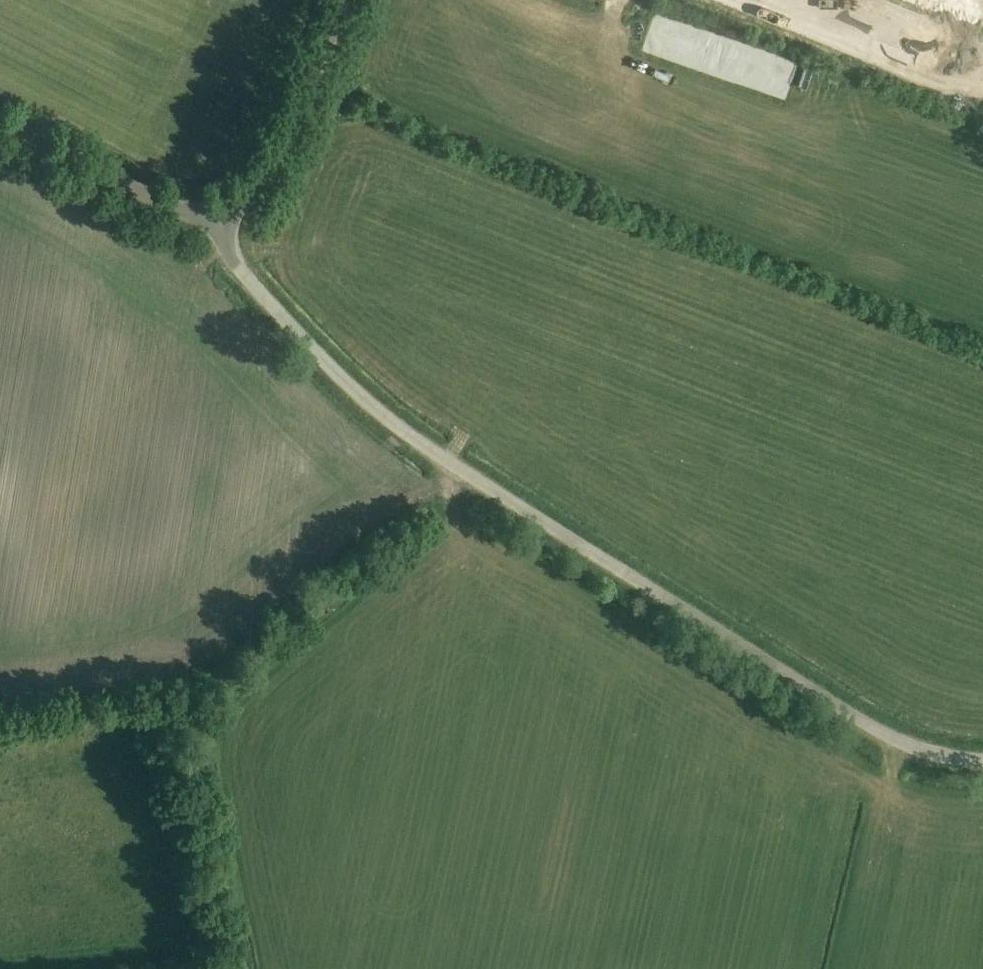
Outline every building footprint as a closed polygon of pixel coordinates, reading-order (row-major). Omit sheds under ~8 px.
[(982,18),(982,0),(936,0),(982,18)]
